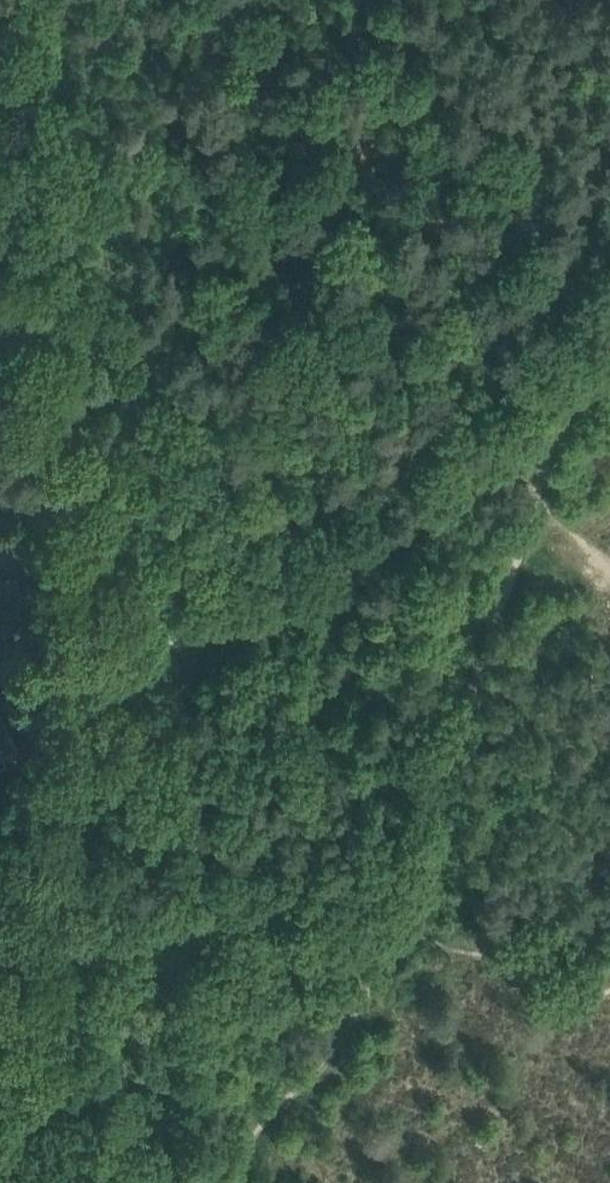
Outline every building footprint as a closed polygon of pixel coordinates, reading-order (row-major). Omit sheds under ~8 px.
[(0,532),(0,555),(10,551),(1,532),(0,532)] [(6,633),(4,628),(19,622),(13,607),(20,604),(26,596),(17,577),(9,577),(1,581),(0,578),(0,635),(6,633)] [(7,700),(21,706),(26,692),(12,686),(7,700)] [(16,744),(1,713),(0,713),(0,752),(16,744)]
